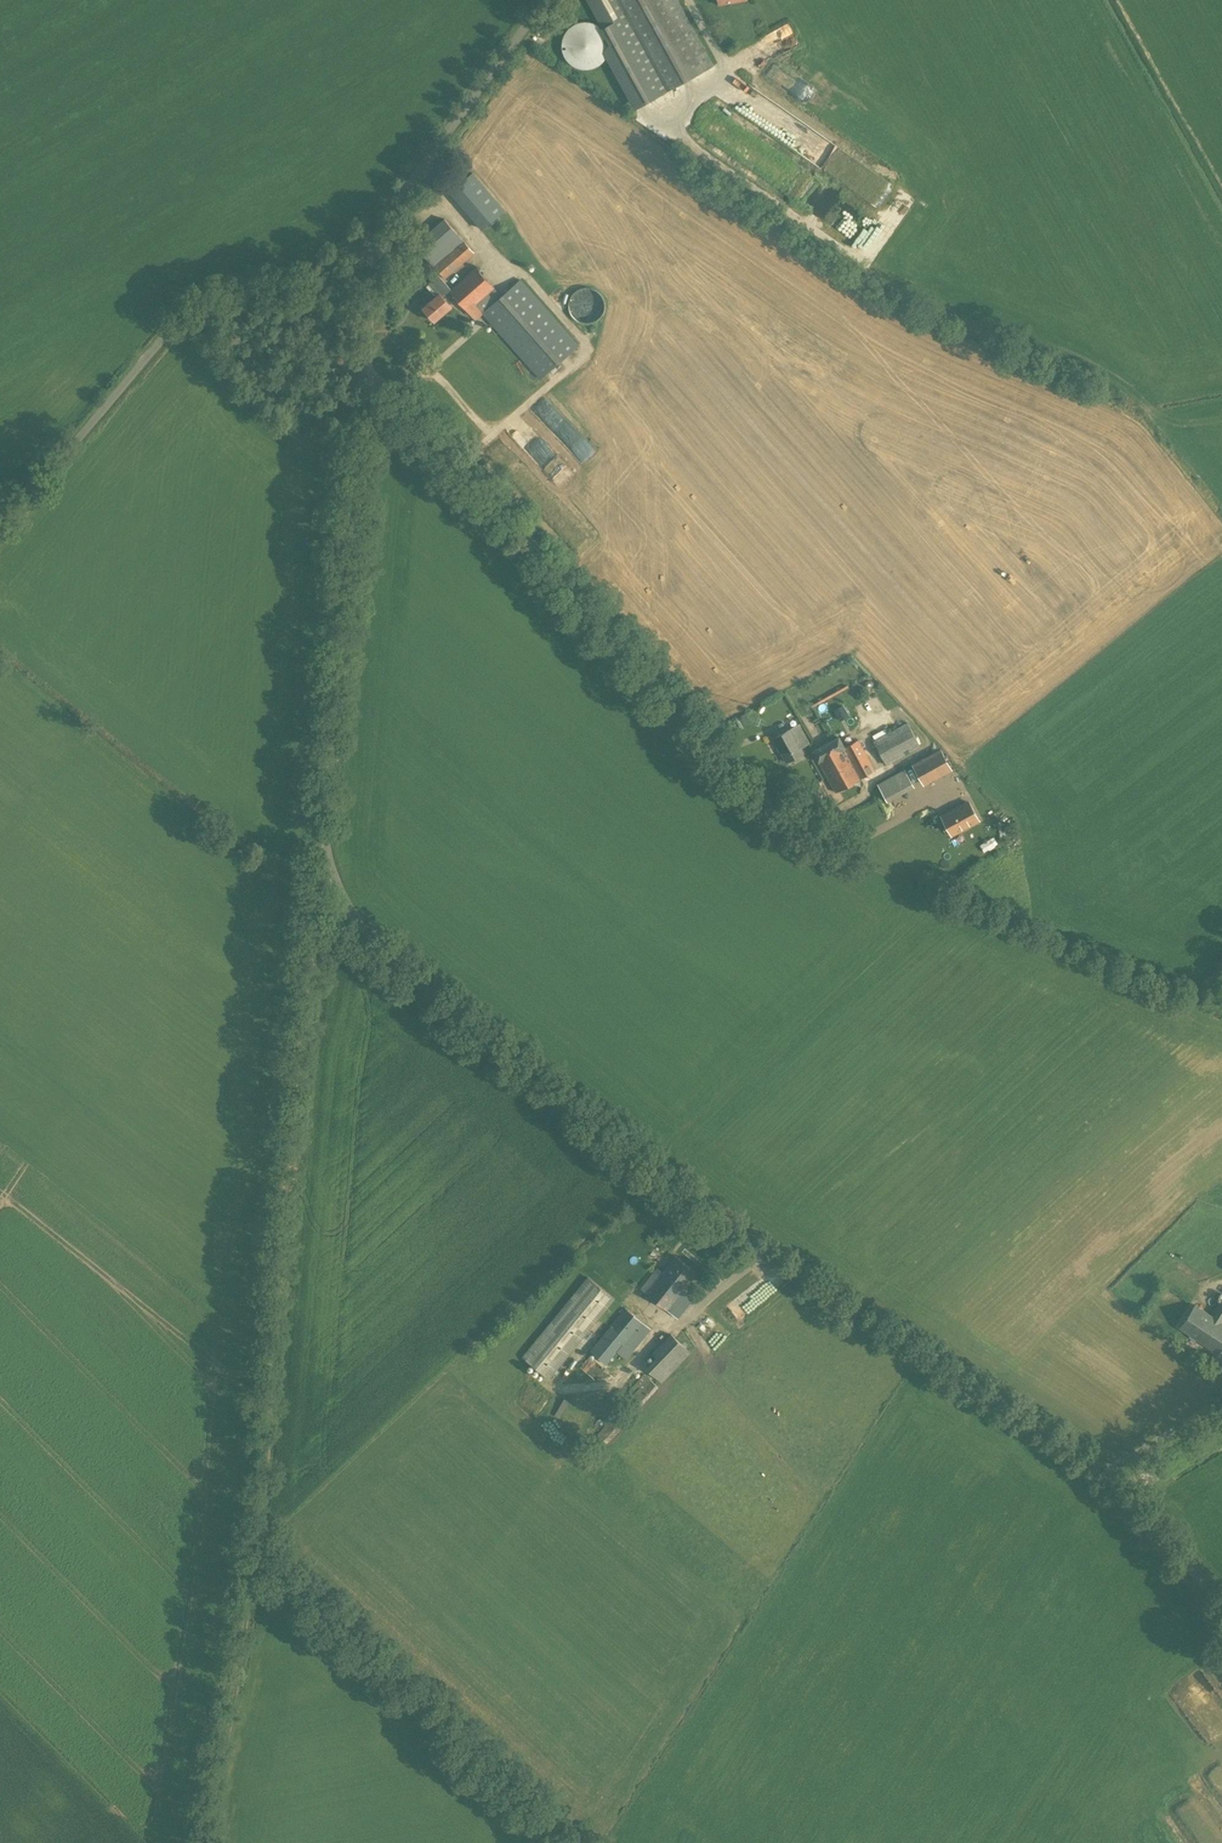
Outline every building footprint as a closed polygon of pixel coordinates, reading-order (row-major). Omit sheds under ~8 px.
[(645,103),(714,66),(678,0),(589,0),(645,103)] [(783,39),(786,49),(799,44),(792,23),(770,31),(774,42),(783,39)] [(608,57),(608,53),(608,48),(606,44),(604,39),(601,36),(597,33),(592,30),(588,29),(583,29),(580,30),(575,31),(571,33),(568,37),(565,41),(563,44),(562,49),(561,53),(562,58),(563,62),(566,66),(569,70),(573,73),(577,75),(581,76),(586,76),(590,75),(595,74),(599,71),(602,69),(605,65),(607,61),(608,57)] [(482,230),(506,209),(473,171),(450,192),(482,230)] [(445,279),(475,253),(445,218),(414,245),(445,279)] [(451,288),(458,297),(455,299),(475,321),(483,315),(540,380),(579,345),(522,279),(502,296),(477,266),(451,288)] [(428,283),(438,295),(423,308),(434,321),(451,306),(450,304),(455,299),(458,297),(451,288),(438,275),(428,283)] [(606,311),(607,308),(606,304),(605,301),(604,298),(601,294),(598,291),(595,290),(591,289),(586,288),(580,290),(577,292),(573,295),(571,298),(569,301),(568,304),(568,309),(569,313),(570,316),(572,319),(574,322),(577,324),(581,326),(584,327),(588,327),(595,326),(599,323),(602,321),(604,317),(605,315),(606,311)] [(886,765),(920,746),(908,722),(873,740),(886,765)] [(799,747),(808,742),(798,723),(773,737),(786,761),(802,752),(799,747)] [(861,778),(874,771),(858,740),(844,747),(838,735),(831,740),(834,746),(834,747),(836,751),(830,755),(833,761),(834,760),(838,769),(852,761),(861,778)] [(836,792),(861,778),(852,761),(838,769),(834,760),(833,761),(830,755),(836,751),(834,747),(834,746),(831,740),(813,749),(819,761),(836,792)] [(913,766),(924,788),(953,772),(941,751),(913,766)] [(885,797),(913,783),(906,768),(878,782),(885,797)] [(941,816),(951,834),(978,820),(968,802),(941,816)] [(676,1255),(662,1272),(657,1268),(641,1288),(678,1317),(695,1296),(684,1288),(697,1272),(676,1255)] [(549,1379),(615,1298),(587,1276),(522,1356),(549,1379)] [(1221,1321),(1221,1300),(1212,1315),(1195,1304),(1180,1327),(1219,1353),(1221,1348),(1221,1321)] [(626,1359),(651,1328),(625,1306),(589,1350),(606,1364),(616,1351),(626,1359)] [(658,1377),(687,1348),(671,1333),(653,1352),(655,1354),(646,1366),(658,1377)] [(642,1404),(659,1386),(644,1373),(628,1391),(642,1404)] [(607,1443),(638,1409),(628,1401),(597,1434),(607,1443)] [(550,1404),(543,1410),(552,1419),(558,1414),(550,1404)] [(1194,1837),(1200,1842),(1214,1842),(1220,1838),(1208,1825),(1194,1837)]
